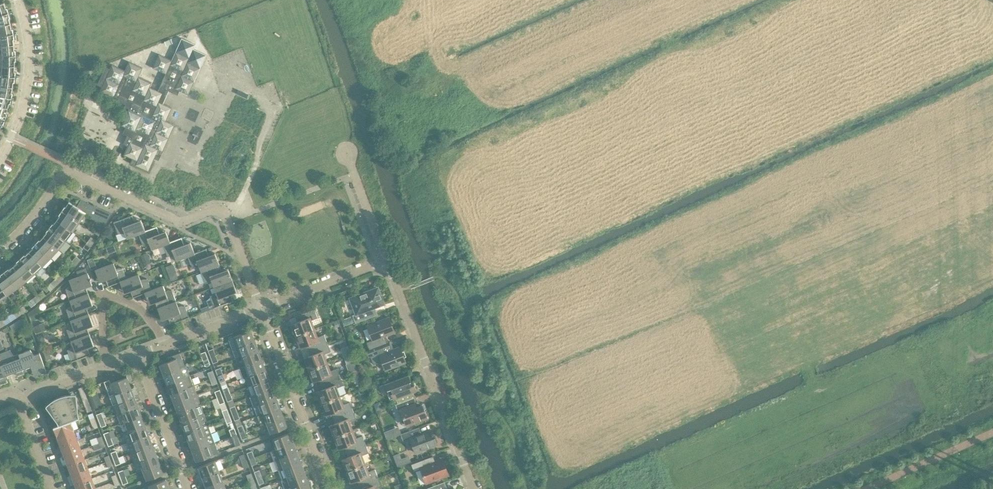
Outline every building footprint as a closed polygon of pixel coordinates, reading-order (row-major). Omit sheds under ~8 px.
[(4,2),(0,4),(0,15),(9,13),(7,8),(6,8),(4,2)] [(10,18),(9,13),(0,15),(0,26),(10,23),(9,18),(10,18)] [(13,34),(13,29),(12,29),(10,23),(0,26),(0,36),(13,34)] [(14,39),(13,34),(0,36),(0,46),(14,44),(13,39),(14,39)] [(125,70),(112,64),(110,68),(110,69),(105,67),(97,85),(101,87),(99,91),(126,103),(124,107),(128,109),(121,124),(130,128),(123,144),(127,146),(123,155),(132,158),(131,161),(130,163),(133,164),(148,171),(194,191),(196,187),(197,188),(225,200),(226,200),(232,186),(233,186),(234,186),(236,185),(241,174),(243,168),(253,146),(253,144),(252,143),(238,137),(238,136),(238,135),(239,134),(239,133),(238,132),(204,116),(203,118),(202,120),(201,120),(172,107),(165,104),(163,103),(169,91),(178,95),(180,90),(188,94),(201,68),(207,54),(205,53),(194,49),(196,44),(182,38),(176,51),(172,60),(159,54),(153,67),(166,73),(158,90),(152,88),(150,87),(150,86),(151,82),(138,76),(142,68),(129,61),(125,70)] [(16,55),(15,50),(14,50),(14,44),(0,46),(0,56),(16,55)] [(15,66),(15,61),(16,61),(16,55),(0,56),(0,65),(15,66)] [(15,77),(16,71),(14,71),(15,66),(0,65),(0,75),(15,77)] [(13,87),(13,82),(15,82),(15,77),(0,75),(0,85),(13,87)] [(12,98),(13,93),(12,93),(13,87),(0,85),(0,95),(12,98)] [(10,103),(12,98),(0,95),(0,106),(8,108),(9,103),(10,103)] [(69,201),(65,206),(62,210),(79,222),(85,213),(91,216),(91,217),(104,226),(112,213),(80,200),(77,206),(69,201)] [(59,215),(57,219),(73,231),(79,222),(62,210),(59,215)] [(139,233),(145,231),(145,230),(157,226),(145,230),(141,219),(134,221),(132,215),(113,222),(118,234),(125,233),(127,238),(138,234),(139,234),(139,233)] [(53,224),(52,223),(49,227),(66,240),(73,231),(57,219),(53,224)] [(145,231),(139,233),(139,234),(138,234),(143,245),(149,244),(151,249),(163,245),(170,242),(181,237),(170,242),(165,230),(159,233),(157,226),(145,230),(145,231)] [(46,231),(46,232),(43,236),(58,249),(66,240),(49,227),(46,231)] [(98,227),(94,232),(99,235),(103,230),(98,227)] [(40,240),(39,239),(35,243),(51,257),(58,249),(43,236),(40,240)] [(95,240),(91,237),(87,242),(92,245),(95,240)] [(174,255),(176,260),(188,256),(195,253),(206,248),(194,253),(190,241),(184,244),(181,237),(170,242),(163,245),(167,256),(174,255)] [(83,247),(88,251),(92,245),(87,242),(83,247)] [(32,247),(32,248),(29,251),(43,266),(51,257),(35,243),(32,247)] [(188,256),(192,267),(199,266),(201,271),(219,264),(215,253),(209,255),(206,248),(195,253),(188,256)] [(25,255),(24,254),(20,258),(34,273),(43,266),(29,251),(25,255)] [(81,260),(76,256),(72,261),(76,265),(81,260)] [(16,261),(17,262),(13,265),(26,281),(34,273),(20,258),(16,261)] [(91,269),(96,267),(93,258),(87,260),(91,269)] [(68,266),(72,269),(76,265),(72,261),(68,266)] [(127,279),(127,278),(126,278),(122,267),(115,268),(113,263),(95,270),(100,282),(106,280),(108,286),(120,282),(120,281),(127,279)] [(205,283),(212,282),(214,287),(232,280),(228,268),(222,271),(219,264),(201,271),(205,283)] [(9,269),(8,268),(4,271),(17,288),(26,281),(13,265),(9,269)] [(71,285),(66,289),(70,300),(88,293),(86,287),(92,285),(86,268),(77,271),(79,276),(69,280),(71,285)] [(17,288),(4,271),(0,274),(0,275),(0,276),(0,284),(8,295),(17,288)] [(176,272),(169,275),(171,281),(178,278),(176,272)] [(64,278),(60,274),(55,278),(59,283),(64,278)] [(127,279),(120,281),(120,282),(124,293),(130,291),(133,297),(145,293),(151,290),(163,285),(151,290),(147,278),(140,279),(138,274),(127,278),(127,279)] [(50,283),(55,287),(59,283),(55,278),(50,283)] [(233,301),(230,294),(237,291),(232,280),(214,287),(216,292),(210,296),(210,297),(207,301),(209,307),(214,306),(214,308),(233,301)] [(149,304),(155,302),(158,308),(176,301),(171,290),(165,291),(163,285),(151,290),(145,293),(149,304)] [(370,289),(369,291),(350,298),(356,313),(352,315),(353,316),(355,322),(355,323),(377,314),(375,307),(383,304),(377,288),(375,288),(374,288),(370,289)] [(46,295),(42,290),(37,294),(41,299),(46,295)] [(86,307),(93,305),(88,293),(70,300),(72,306),(66,309),(70,321),(89,314),(86,307)] [(32,299),(36,303),(41,299),(37,294),(32,299)] [(189,317),(184,305),(178,306),(176,301),(158,308),(162,320),(168,317),(171,324),(189,317)] [(26,310),(23,306),(18,309),(21,314),(26,310)] [(41,311),(38,306),(28,313),(29,316),(41,311)] [(13,313),(16,318),(21,314),(18,309),(13,313)] [(295,316),(297,322),(291,324),(296,336),(314,328),(311,320),(318,318),(314,309),(295,316)] [(87,328),(93,325),(89,314),(70,321),(72,326),(67,329),(71,341),(89,334),(87,328)] [(355,322),(353,316),(342,320),(344,326),(355,322)] [(13,331),(26,322),(23,317),(9,326),(13,331)] [(372,340),(367,342),(369,350),(381,345),(385,344),(383,336),(394,332),(388,317),(373,323),(369,324),(366,325),(372,340)] [(43,322),(33,326),(36,332),(46,328),(43,322)] [(324,334),(317,337),(314,328),(296,336),(300,347),(306,345),(308,350),(327,343),(324,334)] [(233,333),(227,335),(232,349),(255,340),(251,330),(234,336),(233,333)] [(37,337),(39,343),(45,340),(43,334),(37,337)] [(90,355),(88,348),(94,346),(89,334),(71,341),(73,346),(67,350),(72,361),(90,355)] [(241,356),(258,350),(255,340),(232,349),(236,358),(241,356)] [(324,354),(330,351),(327,343),(308,350),(309,355),(304,357),(308,369),(327,362),(324,354)] [(351,353),(348,345),(340,348),(343,356),(351,353)] [(400,347),(384,352),(381,345),(369,350),(366,351),(368,358),(370,357),(373,364),(381,360),(385,370),(406,362),(400,347)] [(30,349),(19,353),(26,372),(32,370),(34,376),(46,371),(39,353),(34,355),(30,349)] [(16,375),(26,372),(19,353),(13,355),(10,350),(0,353),(0,360),(1,360),(6,375),(7,375),(15,372),(16,375)] [(52,358),(49,350),(44,352),(47,360),(52,358)] [(245,365),(262,359),(258,350),(241,356),(245,365)] [(169,361),(160,364),(163,375),(186,366),(180,352),(167,357),(169,361)] [(346,364),(354,361),(351,353),(343,356),(346,364)] [(249,375),(265,369),(262,359),(245,365),(239,368),(243,377),(249,375)] [(8,379),(7,375),(6,375),(1,360),(0,360),(0,382),(8,379)] [(337,368),(330,370),(327,362),(308,369),(313,381),(318,379),(320,384),(340,376),(337,368)] [(167,384),(189,376),(186,366),(163,375),(167,384)] [(252,385),(269,378),(265,369),(249,375),(252,385)] [(393,398),(395,398),(397,403),(414,397),(415,396),(413,391),(416,390),(412,380),(410,381),(408,375),(385,384),(389,393),(388,394),(390,399),(393,398)] [(171,394),(193,385),(189,376),(167,384),(171,394)] [(322,389),(317,391),(321,403),(340,396),(337,387),(343,385),(340,376),(320,384),(322,389)] [(104,381),(109,395),(131,387),(127,377),(110,383),(109,379),(104,381)] [(269,378),(252,385),(256,394),(273,388),(269,378)] [(371,381),(365,383),(368,391),(374,389),(371,381)] [(193,385),(171,394),(174,403),(197,395),(193,385)] [(113,404),(134,396),(131,387),(109,395),(113,404)] [(259,404),(276,397),(273,388),(256,394),(250,396),(253,406),(259,403),(259,404)] [(59,424),(70,421),(79,418),(70,394),(67,395),(64,395),(62,396),(60,396),(57,397),(55,399),(53,400),(50,402),(59,424)] [(178,413),(200,404),(197,395),(174,403),(178,413)] [(134,396),(113,404),(116,414),(138,406),(134,396)] [(349,401),(343,404),(340,396),(321,403),(325,414),(331,412),(333,418),(353,410),(349,401)] [(257,415),(280,407),(276,397),(259,404),(263,413),(257,415)] [(422,405),(418,407),(414,397),(397,403),(395,404),(397,410),(400,409),(403,416),(401,421),(406,424),(406,425),(427,418),(426,417),(427,416),(425,411),(424,411),(422,405)] [(379,401),(373,403),(376,410),(382,408),(379,401)] [(181,422),(204,414),(200,404),(178,413),(181,422)] [(125,422),(141,415),(138,406),(116,414),(120,423),(125,422)] [(267,423),(283,416),(280,407),(257,415),(261,424),(266,422),(267,423)] [(224,417),(220,419),(230,415),(227,408),(222,410),(224,417)] [(349,421),(356,419),(353,410),(333,418),(335,423),(329,425),(334,436),(352,429),(349,421)] [(185,432),(207,423),(204,414),(181,422),(185,432)] [(123,433),(145,425),(141,415),(125,422),(128,431),(123,433)] [(227,423),(232,421),(230,415),(220,419),(221,422),(226,420),(227,423)] [(270,433),(287,427),(283,416),(267,423),(270,433)] [(57,436),(74,430),(70,421),(59,424),(53,427),(57,436)] [(189,441),(211,433),(207,423),(185,432),(189,441)] [(242,425),(237,427),(240,433),(245,431),(244,431),(247,430),(245,424),(242,425)] [(127,443),(149,435),(145,425),(123,433),(127,443)] [(431,430),(418,435),(416,428),(401,434),(403,441),(410,438),(415,452),(437,444),(435,441),(436,439),(435,434),(433,433),(431,430)] [(362,435),(356,438),(352,429),(334,436),(338,448),(344,446),(346,451),(365,444),(362,435)] [(60,446),(77,440),(74,430),(57,436),(60,446)] [(289,432),(273,438),(277,449),(293,443),(289,432)] [(211,433),(189,441),(192,451),(215,442),(211,433)] [(237,434),(232,436),(235,446),(241,444),(237,434)] [(130,452),(152,444),(149,435),(127,443),(130,452)] [(64,456),(81,449),(77,440),(60,446),(64,456)] [(196,461),(218,452),(215,442),(192,451),(196,461)] [(270,451),(274,461),(297,452),(293,443),(277,449),(270,451)] [(134,462),(156,454),(152,444),(130,452),(134,462)] [(362,455),(369,452),(365,444),(346,451),(348,456),(342,459),(346,470),(365,463),(362,455)] [(68,465),(85,459),(81,449),(64,456),(68,465)] [(277,470),(278,470),(284,468),(301,462),(297,452),(274,461),(277,470)] [(399,453),(393,455),(398,467),(404,464),(399,453)] [(138,471),(143,469),(143,470),(160,463),(156,454),(134,462),(138,471)] [(448,474),(442,459),(435,462),(433,456),(411,464),(414,470),(419,468),(421,469),(426,482),(448,474)] [(71,475),(88,468),(85,459),(68,465),(71,475)] [(105,468),(113,465),(111,460),(106,461),(106,462),(103,464),(105,468)] [(215,460),(198,467),(202,477),(219,471),(215,460)] [(304,471),(301,462),(284,468),(278,470),(282,480),(304,471)] [(146,480),(163,473),(160,463),(143,470),(146,480)] [(375,469),(368,471),(365,463),(346,470),(351,482),(356,480),(358,485),(378,477),(375,469)] [(75,484),(92,478),(88,468),(71,475),(75,484)] [(206,487),(223,480),(219,471),(202,477),(206,487)] [(282,480),(281,480),(285,488),(291,487),(308,481),(304,471),(282,480)] [(381,486),(378,477),(358,485),(360,488),(375,488),(381,486)] [(96,488),(92,478),(75,484),(77,488),(92,488),(96,488)] [(165,479),(145,487),(146,488),(169,488),(165,479)] [(223,480),(206,487),(207,488),(226,488),(223,480)] [(308,481),(291,487),(292,488),(311,488),(308,481)]
